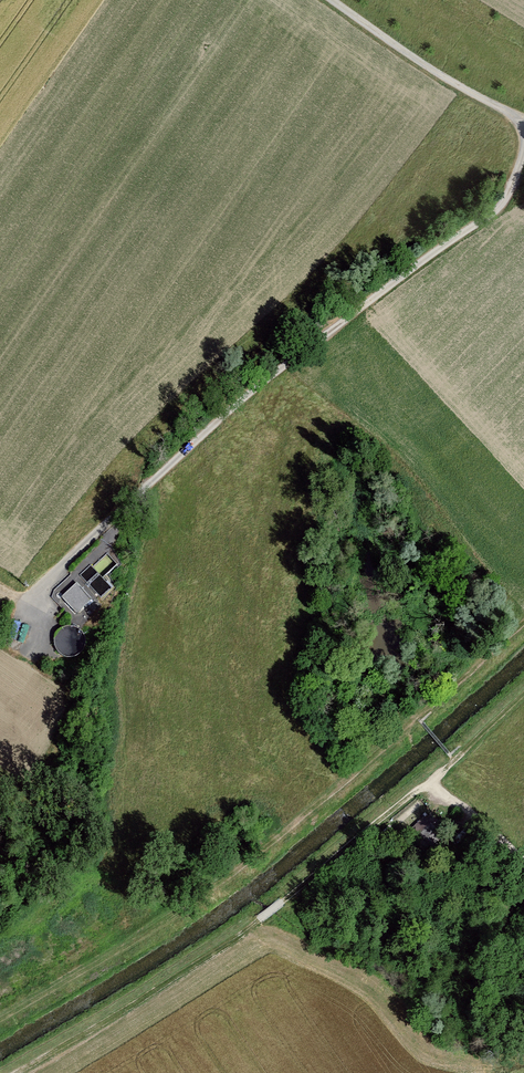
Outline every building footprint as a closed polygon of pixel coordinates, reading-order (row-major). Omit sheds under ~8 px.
[(121,583),(116,548),(64,594),(84,616),(121,583)] [(89,654),(93,649),(95,644),(96,639),(94,633),(92,629),(87,625),(82,623),(76,622),(70,624),(65,628),(62,633),(60,639),(61,645),(64,650),(68,655),(74,657),(79,658),(85,656),(89,654)]
